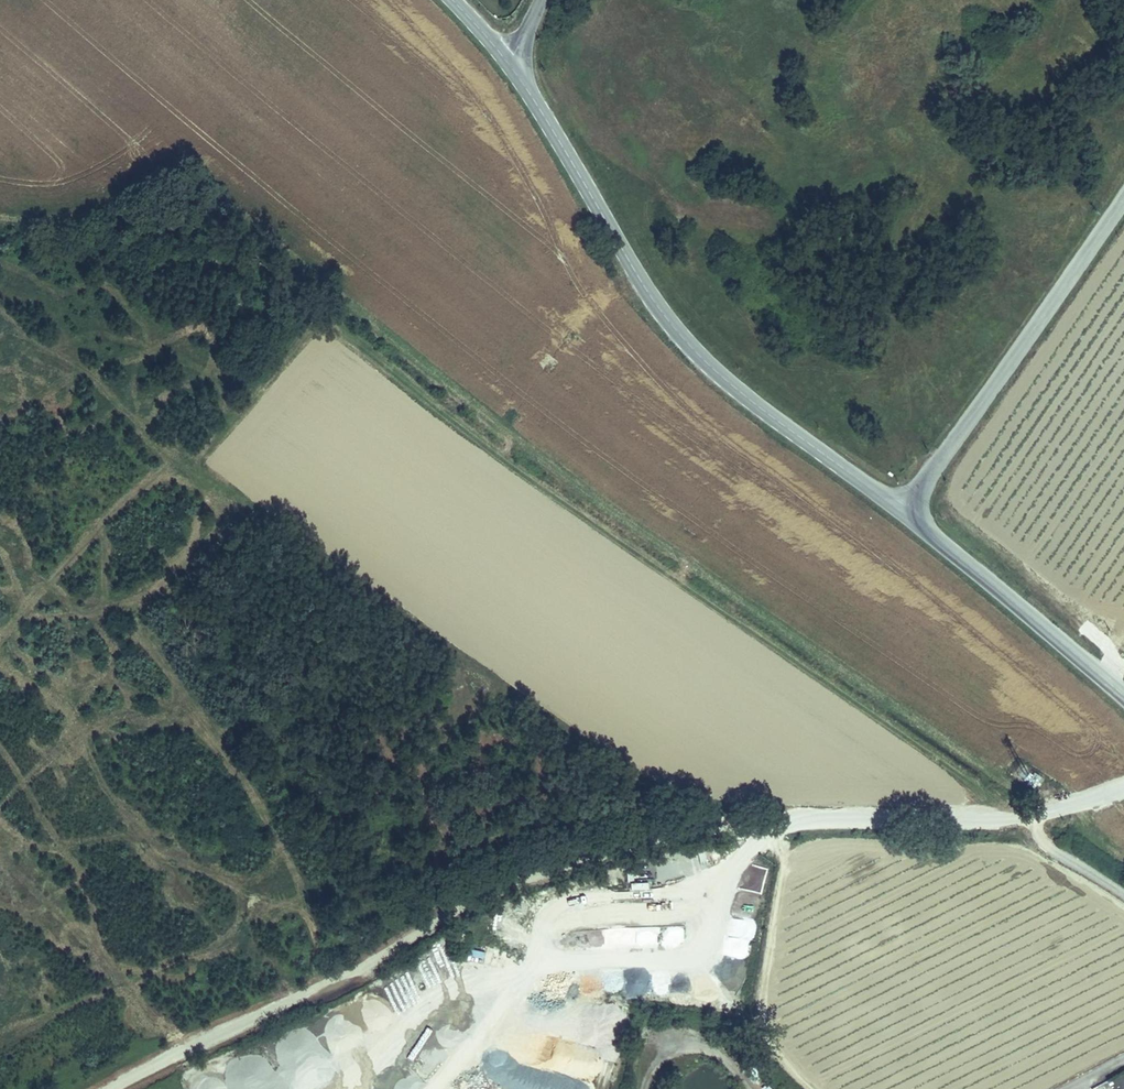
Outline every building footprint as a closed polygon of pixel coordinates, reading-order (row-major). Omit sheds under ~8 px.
[(737,871),(738,919),(763,918),(763,871),(737,871)] [(655,952),(655,931),(638,931),(638,952),(655,952)] [(566,936),(570,951),(586,947),(583,932),(566,936)] [(443,944),(426,951),(435,972),(452,964),(443,944)] [(470,949),(468,956),(483,960),(484,953),(470,949)] [(644,975),(623,977),(624,997),(646,996),(644,975)]
